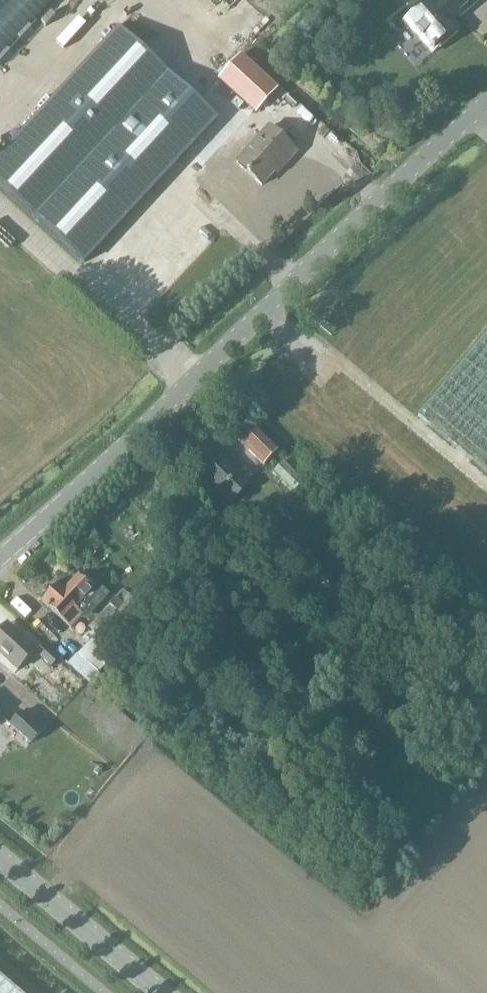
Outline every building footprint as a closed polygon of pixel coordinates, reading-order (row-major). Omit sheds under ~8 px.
[(111,38),(0,159),(0,186),(84,263),(192,147),(210,163),(235,136),(87,0),(80,0),(76,5),(111,38)] [(56,0),(0,0),(0,62),(56,0)] [(452,24),(479,0),(430,0),(405,22),(433,54),(458,31),(452,24)] [(280,167),(282,169),(297,153),(270,127),(237,163),(262,186),(280,167)] [(147,270),(153,276),(173,258),(168,252),(147,270)] [(159,287),(180,267),(173,260),(152,279),(159,287)] [(419,416),(486,473),(486,335),(419,416)] [(236,438),(265,465),(280,450),(251,422),(236,438)] [(250,484),(211,445),(192,465),(231,504),(250,484)] [(263,468),(253,477),(268,492),(277,482),(263,468)] [(72,629),(84,616),(88,620),(102,606),(90,594),(94,590),(79,576),(49,608),(72,629)] [(98,675),(117,653),(113,649),(145,613),(123,592),(90,629),(98,636),(79,656),(98,675)] [(8,624),(0,633),(0,654),(18,671),(36,651),(8,624)] [(60,660),(44,645),(37,654),(52,667),(60,660)] [(22,712),(10,725),(31,745),(43,732),(22,712)] [(0,974),(0,992),(22,992),(0,974)]
